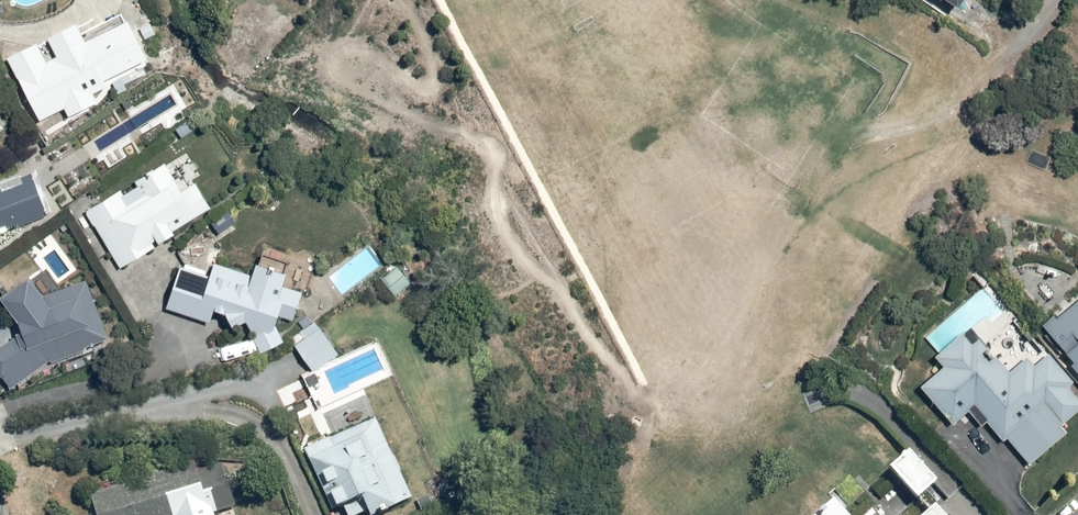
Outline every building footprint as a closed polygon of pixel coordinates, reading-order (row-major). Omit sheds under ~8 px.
[(32,69),(28,61),(19,66),(24,75),(21,77),(44,120),(120,80),(125,88),(145,77),(139,66),(152,59),(132,21),(124,25),(118,12),(57,44),(63,54),(32,69)] [(123,187),(86,210),(121,267),(153,247),(150,243),(159,237),(162,242),(216,209),(196,178),(183,186),(168,162),(151,172),(153,175),(126,192),(123,187)] [(0,228),(4,232),(13,226),(18,230),(52,213),(31,173),(0,188),(0,228)] [(214,269),(185,261),(171,310),(213,322),(217,309),(229,313),(237,325),(248,321),(263,350),(286,340),(305,294),(289,287),(293,275),(286,271),(287,267),(263,257),(256,274),(218,259),(214,269)] [(4,363),(27,350),(41,376),(91,347),(84,334),(97,327),(58,259),(0,292),(0,356),(4,363)] [(1046,321),(1077,358),(1072,362),(1077,369),(1077,300),(1060,314),(1057,311),(1046,321)] [(939,354),(949,365),(925,385),(957,421),(972,408),(986,424),(990,421),(1004,437),(1008,434),(1033,462),(1072,427),(1067,421),(1077,412),(1077,398),(1070,389),(1077,383),(1049,351),(1041,359),(1031,347),(1016,360),(1006,349),(1018,339),(1008,328),(1016,320),(1008,310),(994,322),(986,313),(939,354)] [(327,330),(300,348),(316,374),(344,356),(327,330)] [(306,447),(329,500),(336,498),(340,507),(344,505),(349,514),(364,514),(366,514),(367,514),(376,514),(416,498),(381,414),(306,447)] [(910,451),(892,468),(923,500),(940,483),(910,451)] [(95,495),(102,514),(240,514),(221,455),(95,495)] [(822,514),(852,514),(838,500),(822,514)] [(941,502),(927,514),(952,514),(941,502)]
